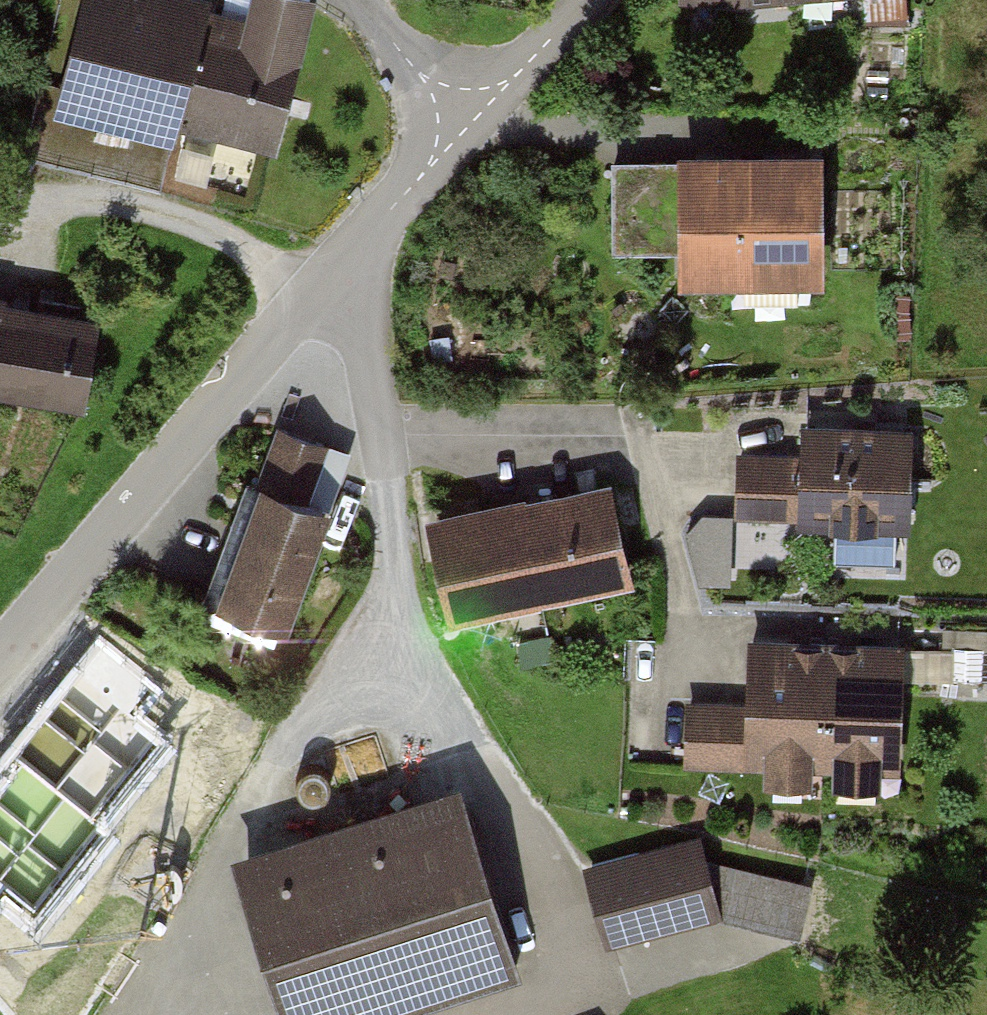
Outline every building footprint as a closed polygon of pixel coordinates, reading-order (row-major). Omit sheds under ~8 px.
[(275,143),(309,0),(238,0),(233,22),(165,6),(167,0),(67,0),(46,89),(275,143)] [(819,285),(818,163),(610,164),(610,255),(667,254),(667,286),(819,285)] [(72,416),(89,324),(0,307),(0,402),(72,416)] [(322,451),(272,434),(210,616),(278,639),(320,518),(301,512),(322,451)] [(908,526),(911,438),(800,434),(799,457),(735,455),(733,520),(908,526)] [(627,579),(609,489),(423,527),(441,617),(627,579)] [(899,765),(901,654),(744,651),(742,712),(681,711),(680,760),(751,762),(751,790),(799,791),(799,763),(818,763),(817,784),(868,785),(868,764),(899,765)] [(106,658),(13,786),(84,837),(176,709),(106,658)] [(452,796),(226,870),(273,1014),(339,1014),(506,961),(452,796)] [(701,847),(583,876),(602,956),(721,927),(796,944),(809,885),(705,862),(701,847)]
